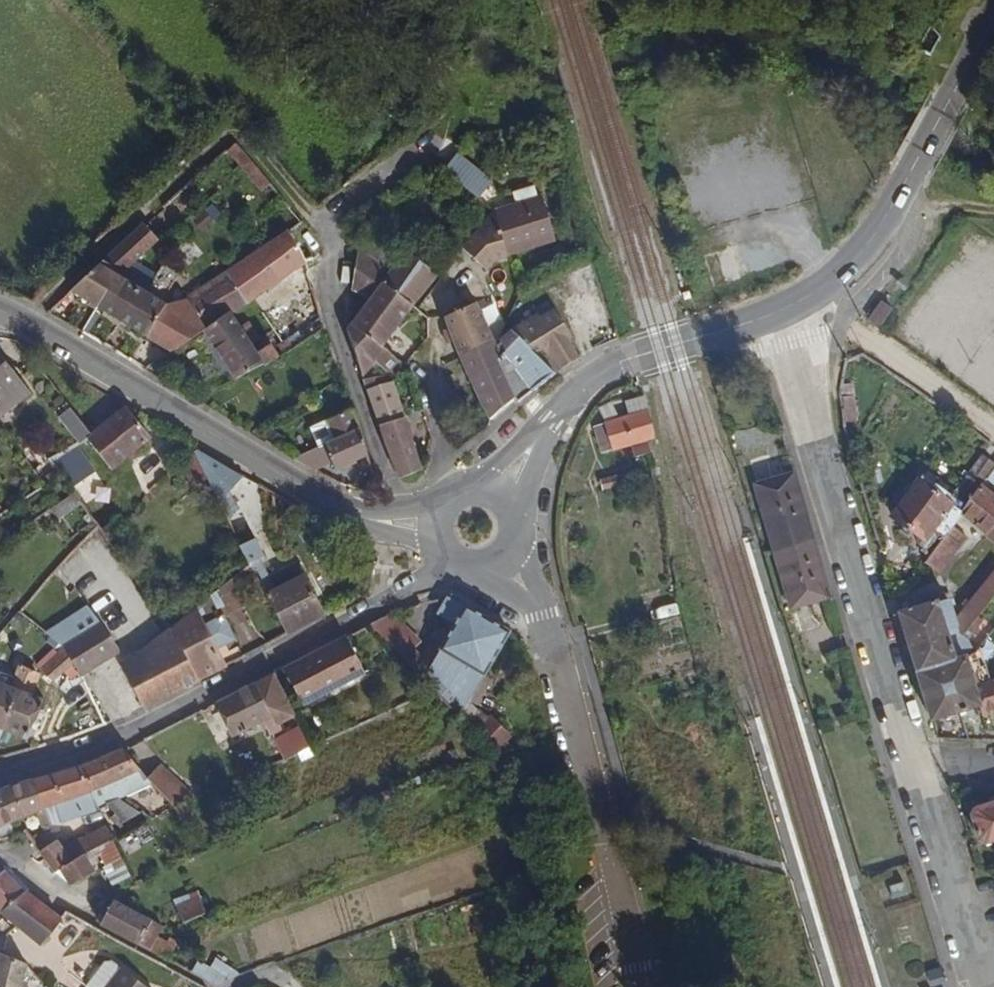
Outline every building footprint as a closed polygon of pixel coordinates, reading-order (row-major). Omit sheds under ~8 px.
[(270,183),(236,143),(228,150),(262,190),(270,183)] [(492,177),(457,153),(443,172),(478,197),(492,177)] [(557,241),(545,198),(495,211),(508,255),(557,241)] [(508,255),(495,211),(464,247),(486,268),(495,258),(508,255)] [(124,272),(160,238),(147,223),(105,260),(124,272)] [(297,236),(305,230),(303,227),(295,233),(297,236)] [(305,265),(307,263),(290,232),(246,261),(254,274),(240,285),(253,304),(305,265)] [(401,258),(378,242),(369,255),(391,271),(401,258)] [(383,283),(391,271),(369,255),(360,249),(353,290),(369,300),(383,283)] [(414,305),(439,273),(408,249),(401,258),(391,271),(383,283),(414,305)] [(124,272),(105,260),(101,263),(119,274),(121,275),(124,272)] [(253,304),(240,285),(254,274),(246,261),(208,288),(186,300),(207,331),(234,316),(253,304)] [(108,290),(119,274),(101,263),(72,290),(98,306),(108,290)] [(119,297),(129,281),(121,275),(119,274),(108,290),(119,297)] [(148,336),(167,305),(129,281),(119,297),(108,290),(98,306),(148,336)] [(384,345),(414,305),(383,283),(369,300),(352,321),(384,345)] [(207,331),(186,300),(167,305),(148,336),(173,351),(207,331)] [(877,329),(892,309),(880,301),(866,320),(877,329)] [(492,343),(475,303),(446,317),(462,357),(492,343)] [(555,372),(580,356),(567,338),(574,335),(554,307),(513,329),(555,372)] [(267,365),(260,355),(253,344),(243,328),(234,316),(207,331),(239,379),(267,365)] [(384,345),(352,321),(347,327),(363,374),(377,361),(388,371),(400,359),(384,345)] [(263,337),(252,322),(243,328),(253,344),(263,337)] [(555,372),(513,329),(503,335),(492,343),(462,357),(479,402),(491,419),(517,400),(519,403),(555,372)] [(295,346),(290,340),(286,343),(291,350),(295,346)] [(291,350),(286,343),(281,347),(285,353),(291,350)] [(267,365),(280,357),(273,347),(260,355),(267,365)] [(0,355),(0,420),(33,393),(0,355)] [(386,383),(384,376),(363,380),(366,390),(386,383)] [(378,426),(406,416),(395,380),(386,383),(366,390),(378,426)] [(650,409),(646,395),(624,402),(629,415),(647,410),(650,409)] [(859,423),(858,402),(841,402),(842,424),(859,423)] [(110,469),(151,440),(126,405),(88,432),(85,434),(110,469)] [(88,432),(71,408),(58,417),(75,442),(85,434),(88,432)] [(656,438),(647,410),(629,415),(605,423),(614,451),(656,438)] [(417,449),(406,416),(378,426),(394,469),(402,478),(423,468),(417,449)] [(361,430),(327,443),(334,460),(337,467),(370,454),(361,430)] [(96,471),(91,463),(83,452),(79,447),(75,442),(54,457),(75,486),(96,471)] [(221,505),(243,474),(190,443),(196,454),(208,480),(221,505)] [(313,469),(334,460),(327,443),(295,458),(313,469)] [(208,480),(196,454),(181,465),(195,488),(208,480)] [(919,486),(894,519),(903,525),(914,535),(923,542),(929,532),(941,541),(943,539),(951,528),(959,517),(981,489),(987,481),(993,472),(993,461),(986,455),(956,496),(948,507),(919,486)] [(956,496),(928,475),(919,486),(948,507),(956,496)] [(815,545),(795,478),(757,490),(776,556),(815,545)] [(981,489),(959,517),(986,539),(993,529),(993,498),(981,489)] [(914,535),(903,525),(898,532),(910,542),(914,535)] [(967,539),(951,528),(943,539),(945,539),(958,549),(967,539)] [(256,537),(253,531),(247,534),(250,541),(256,537)] [(266,555),(256,537),(250,541),(241,546),(251,566),(260,559),(266,555)] [(939,575),(958,549),(945,539),(943,539),(941,541),(924,563),(939,575)] [(831,601),(815,545),(776,556),(793,612),(831,601)] [(271,577),(260,559),(251,566),(265,595),(277,589),(271,577)] [(277,589),(304,575),(297,562),(271,577),(277,589)] [(323,617),(304,575),(277,589),(265,595),(280,626),(286,636),(323,617)] [(954,623),(963,652),(977,634),(970,629),(993,599),(993,575),(954,623)] [(223,620),(243,606),(232,581),(203,604),(213,627),(223,620)] [(463,716),(510,631),(450,597),(441,612),(441,617),(448,621),(457,626),(446,646),(426,679),(438,691),(463,716)] [(961,714),(980,708),(974,688),(965,661),(963,652),(954,623),(948,603),(938,606),(936,604),(898,614),(931,722),(961,714)] [(86,604),(46,632),(67,647),(102,622),(86,604)] [(223,668),(216,649),(231,641),(223,620),(213,627),(203,604),(170,630),(200,680),(223,668)] [(401,656),(417,639),(392,614),(371,624),(401,656)] [(446,646),(457,626),(448,621),(438,641),(446,646)] [(117,653),(102,622),(67,647),(72,658),(75,665),(81,676),(96,666),(105,661),(117,653)] [(286,636),(280,626),(272,631),(276,641),(286,636)] [(200,680),(170,630),(165,634),(150,645),(118,667),(141,711),(200,680)] [(303,704),(365,672),(346,637),(285,669),(303,704)] [(49,676),(72,658),(67,647),(43,667),(49,676)] [(54,683),(75,665),(72,658),(49,676),(54,683)] [(30,697),(41,678),(21,667),(15,678),(10,688),(22,694),(30,697)] [(295,718),(272,675),(216,704),(234,737),(264,722),(271,736),(282,730),(279,726),(295,718)] [(980,708),(982,717),(993,713),(993,682),(974,688),(980,708)] [(10,688),(0,683),(0,736),(3,730),(22,694),(10,688)] [(23,741),(45,704),(30,697),(22,694),(3,730),(23,741)] [(474,734),(487,722),(476,711),(463,723),(471,731),(474,734)] [(507,741),(511,737),(492,717),(487,722),(474,734),(493,754),(507,741)] [(309,746),(299,726),(291,730),(293,734),(275,743),(283,759),(309,746)] [(499,760),(513,747),(507,741),(493,754),(494,755),(499,760)] [(131,775),(139,770),(122,748),(72,769),(87,794),(96,810),(107,805),(122,798),(110,784),(117,780),(131,775)] [(511,773),(499,760),(494,755),(485,763),(502,782),(511,773)] [(197,797),(161,763),(148,779),(156,787),(176,808),(197,797)] [(78,797),(87,794),(72,769),(31,783),(41,810),(55,806),(78,797)] [(148,779),(139,770),(131,775),(139,786),(148,779)] [(147,795),(156,787),(148,779),(139,786),(147,795)] [(125,796),(117,780),(110,784),(122,798),(125,796)] [(31,783),(5,791),(0,793),(0,826),(1,825),(14,820),(36,813),(41,810),(31,783)] [(85,816),(78,797),(55,806),(62,825),(85,816)] [(139,815),(122,798),(107,805),(121,823),(139,815)] [(977,810),(974,819),(980,839),(986,845),(993,842),(993,805),(977,810)] [(48,828),(41,810),(36,813),(42,832),(48,828)] [(114,841),(107,829),(63,851),(73,863),(85,857),(92,853),(114,841)] [(125,856),(117,840),(114,841),(92,853),(94,857),(99,854),(107,866),(125,856)] [(54,872),(73,863),(63,851),(56,843),(39,853),(54,872)] [(94,873),(85,857),(73,863),(54,872),(72,887),(94,873)] [(5,869),(0,874),(0,911),(2,913),(26,890),(5,869)] [(41,946),(61,917),(26,890),(2,913),(9,919),(17,926),(25,933),(41,946)] [(207,913),(203,904),(199,896),(197,890),(187,894),(189,899),(176,905),(184,923),(207,913)] [(176,905),(189,899),(187,894),(174,900),(176,905)] [(207,902),(204,894),(199,896),(203,904),(207,902)] [(163,928),(112,902),(100,926),(151,952),(157,939),(163,928)] [(9,926),(2,919),(0,921),(0,934),(9,926)] [(169,961),(175,948),(157,939),(151,952),(169,961)] [(27,963),(4,955),(0,954),(0,986),(19,986),(27,963)] [(229,980),(197,963),(190,974),(214,986),(229,980)] [(119,971),(111,982),(107,986),(141,986),(119,971)]
